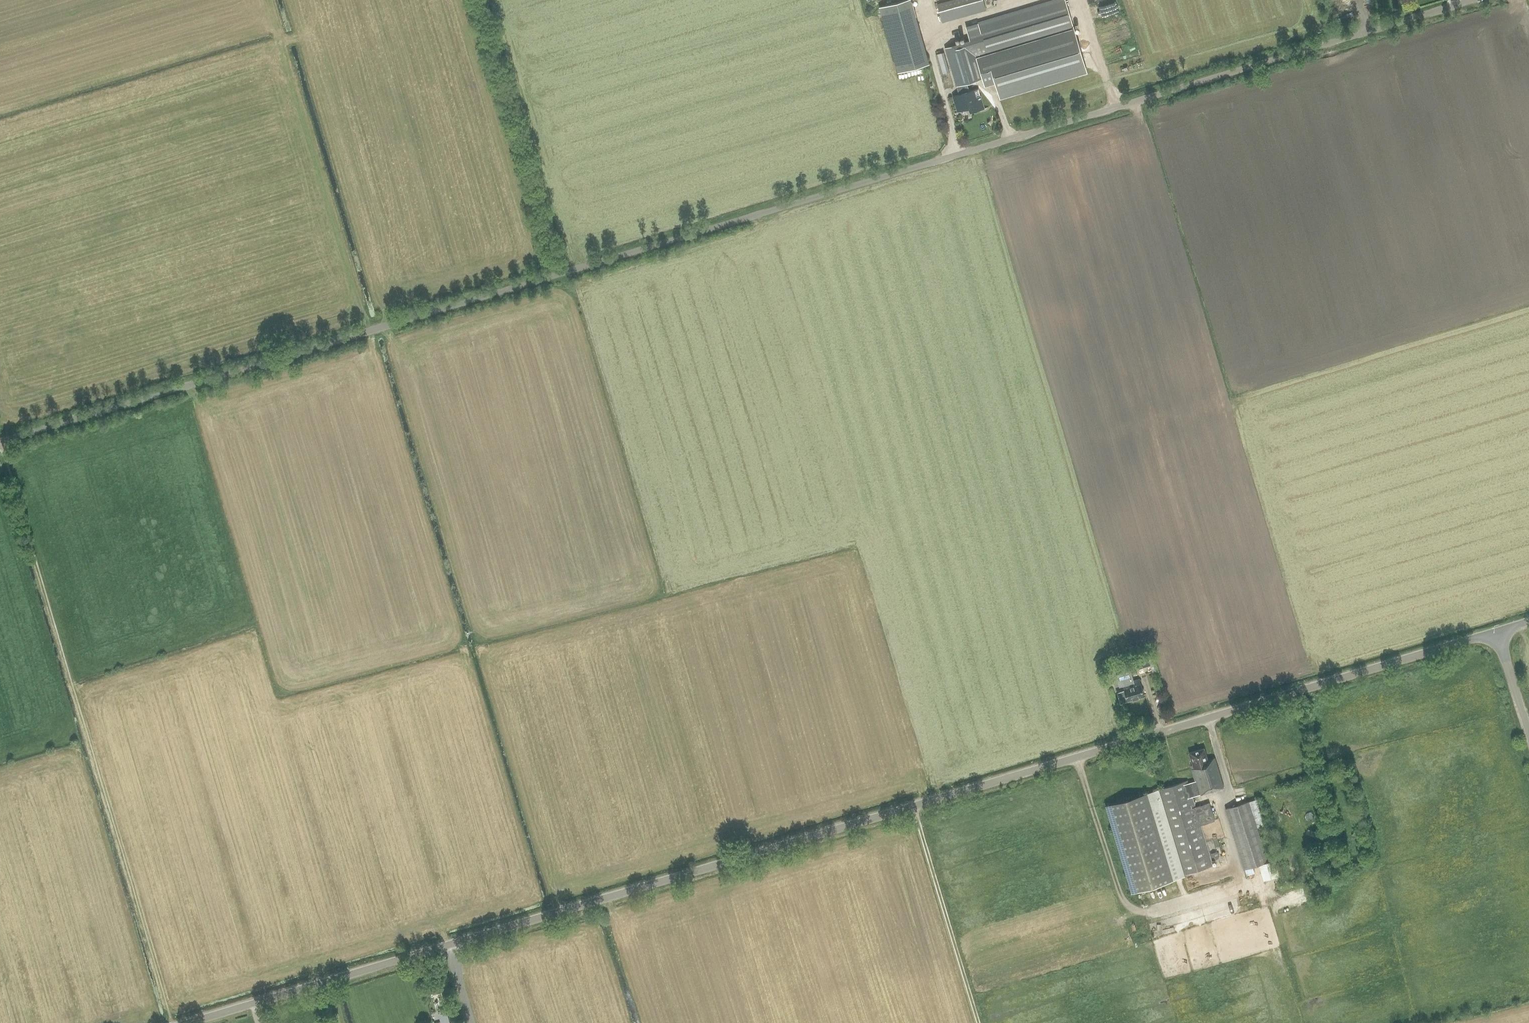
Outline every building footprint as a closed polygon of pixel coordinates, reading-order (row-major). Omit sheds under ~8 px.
[(929,63),(911,0),(904,0),(879,7),(898,72),(929,63)] [(986,9),(983,0),(953,0),(938,4),(943,21),(986,9)] [(1087,72),(1066,0),(1058,0),(979,24),(982,32),(970,36),(971,40),(945,48),(957,86),(959,94),(953,96),(958,111),(969,108),(970,112),(984,108),(981,96),(976,97),(974,90),(970,91),(967,83),(983,78),(985,86),(995,83),(1000,99),(1087,72)] [(882,45),(886,58),(892,56),(888,43),(882,45)] [(944,51),(937,53),(942,73),(949,71),(944,51)] [(1154,662),(1151,654),(1148,655),(1148,654),(1134,659),(1137,670),(1151,665),(1150,663),(1154,662)] [(1133,680),(1131,673),(1135,671),(1133,663),(1119,667),(1121,673),(1117,675),(1120,685),(1123,685),(1127,700),(1144,695),(1139,678),(1133,680)] [(1208,761),(1204,748),(1189,753),(1194,768),(1192,769),(1195,780),(1189,782),(1188,780),(1105,805),(1132,893),(1186,876),(1185,873),(1212,865),(1200,825),(1215,821),(1209,802),(1195,807),(1192,796),(1200,794),(1223,787),(1215,759),(1208,761)] [(1245,868),(1267,861),(1249,801),(1226,808),(1245,868)] [(1213,859),(1219,857),(1217,850),(1210,852),(1213,859)] [(446,1008),(438,1011),(441,1022),(451,1022),(446,1008)]
